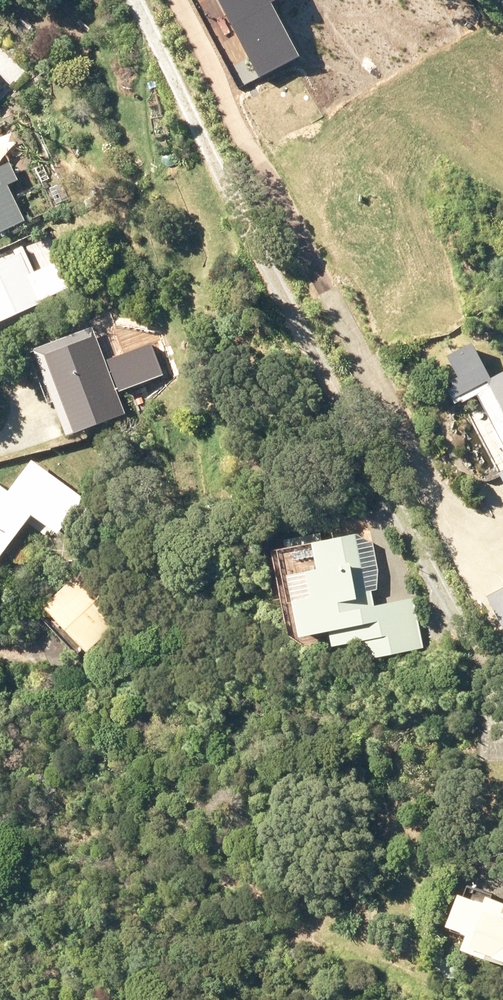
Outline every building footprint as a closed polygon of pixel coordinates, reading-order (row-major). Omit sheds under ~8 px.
[(5,178),(1,168),(0,168),(0,232),(20,222),(0,180),(5,178)] [(13,256),(0,262),(0,321),(39,303),(27,277),(32,275),(20,248),(11,252),(13,256)] [(28,351),(60,439),(122,416),(113,393),(161,375),(150,344),(102,362),(89,328),(28,351)] [(445,394),(451,405),(457,402),(458,404),(473,396),(502,453),(502,371),(485,380),(467,344),(444,356),(455,378),(446,382),(450,391),(445,394)] [(26,515),(52,535),(67,516),(74,522),(87,506),(28,462),(2,496),(0,494),(0,550),(26,515)] [(494,475),(502,493),(502,470),(494,475)] [(310,573),(278,580),(290,642),(322,635),(325,649),(351,644),(354,661),(420,648),(411,600),(369,608),(366,592),(374,591),(375,570),(370,546),(355,536),(305,547),(310,573)] [(37,608),(41,612),(35,618),(71,657),(77,651),(81,655),(120,618),(77,571),(37,608)] [(482,599),(502,638),(502,588),(482,599)] [(437,932),(457,939),(451,954),(483,966),(484,962),(502,969),(502,918),(500,916),(502,912),(477,903),(474,910),(449,901),(437,932)]
